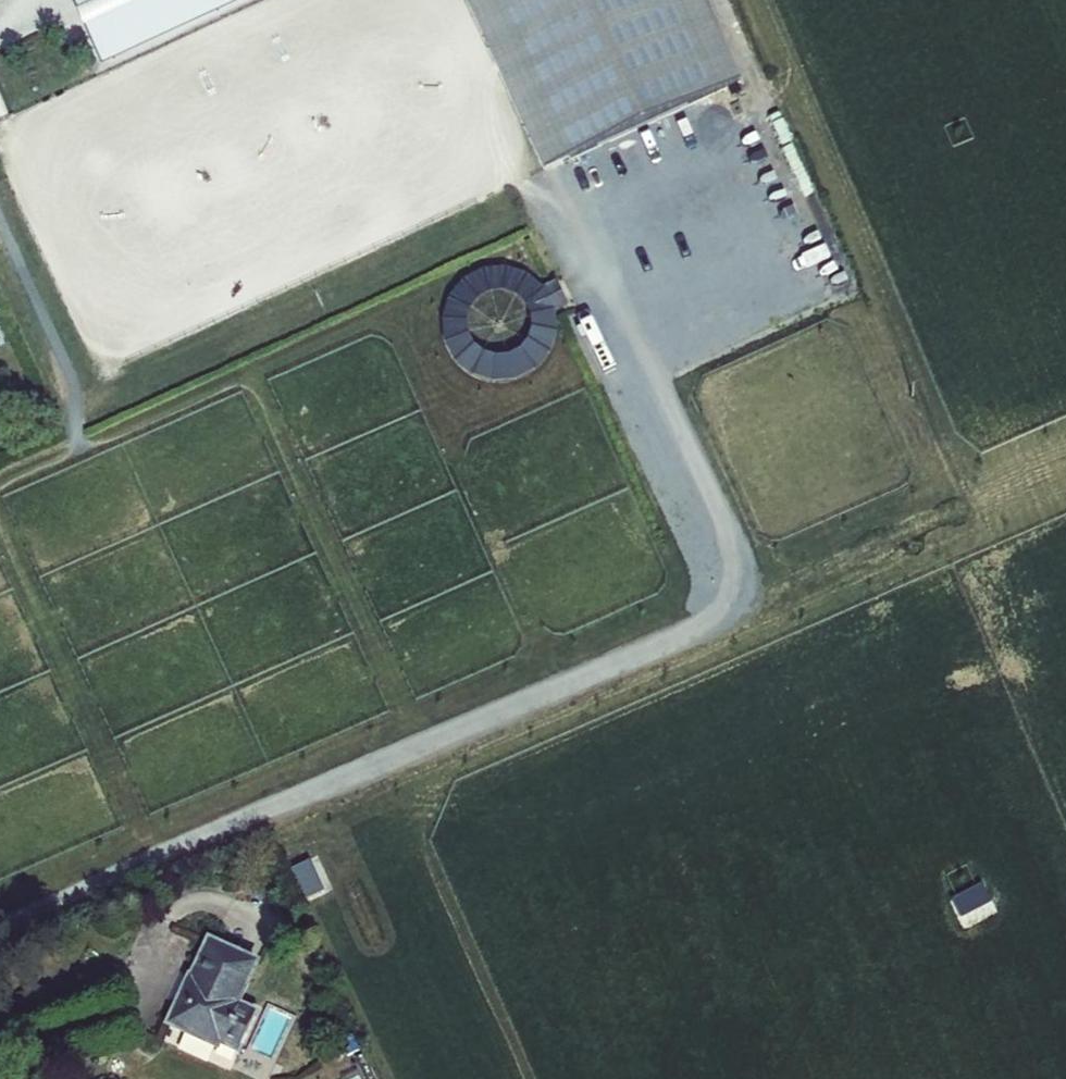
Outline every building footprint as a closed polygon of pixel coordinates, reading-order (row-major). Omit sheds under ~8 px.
[(101,69),(251,0),(70,0),(101,69)] [(544,173),(743,83),(705,0),(466,0),(544,173)] [(433,360),(537,390),(559,314),(537,308),(543,286),(462,262),(433,360)] [(210,943),(169,1026),(218,1049),(220,1045),(239,1054),(257,1016),(237,1007),(257,965),(210,943)]
